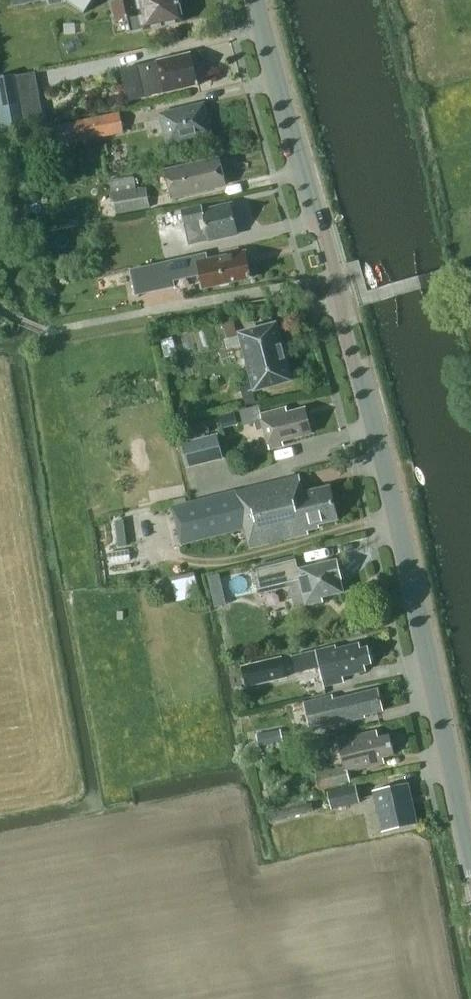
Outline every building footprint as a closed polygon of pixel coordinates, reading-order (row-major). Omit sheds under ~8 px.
[(49,6),(66,2),(84,13),(92,0),(47,0),(49,6)] [(178,0),(126,0),(112,3),(116,19),(128,17),(131,31),(142,28),(143,30),(183,21),(178,0)] [(139,65),(146,96),(162,92),(162,93),(198,84),(190,53),(156,61),(139,65)] [(0,77),(0,133),(24,128),(24,127),(14,76),(14,74),(0,77)] [(210,133),(203,104),(160,114),(167,143),(210,133)] [(123,133),(118,112),(52,125),(56,146),(123,133)] [(224,185),(218,158),(166,170),(172,197),(224,185)] [(136,188),(134,178),(109,182),(115,214),(149,208),(145,187),(136,188)] [(201,205),(180,210),(184,226),(188,245),(208,241),(237,234),(230,204),(202,210),(201,205)] [(17,235),(32,232),(29,217),(14,220),(17,235)] [(205,254),(131,270),(136,294),(173,286),(172,280),(199,274),(202,288),(219,284),(221,286),(228,285),(229,282),(251,277),(247,262),(240,263),(238,253),(206,260),(205,254)] [(45,286),(34,288),(36,298),(49,296),(47,286),(45,286)] [(290,380),(275,323),(239,333),(254,390),(290,380)] [(245,405),(256,402),(251,384),(240,387),(245,405)] [(260,414),(258,406),(239,411),(243,425),(262,420),(269,449),(283,445),(282,441),(311,433),(304,408),(287,412),(285,407),(260,414)] [(223,428),(238,424),(234,412),(219,416),(223,428)] [(206,422),(183,428),(186,439),(209,432),(206,422)] [(223,458),(217,434),(182,443),(188,467),(223,458)] [(302,492),(298,475),(235,490),(173,506),(182,543),(244,528),(249,548),(307,534),(306,530),(318,527),(317,524),(337,520),(329,486),(302,492)] [(119,547),(128,546),(126,533),(117,534),(119,547)] [(298,569),(295,557),(255,566),(258,577),(254,578),(257,593),(289,586),(294,606),(304,604),(304,605),(322,601),(321,597),(343,592),(340,579),(341,579),(336,560),(298,569)] [(176,578),(179,598),(202,594),(198,574),(176,578)] [(219,574),(208,576),(211,592),(223,589),(219,574)] [(360,649),(359,644),(335,649),(335,646),(316,650),(324,686),(343,682),(342,676),(365,671),(364,665),(371,663),(367,647),(360,649)] [(285,678),(280,656),(241,666),(246,688),(285,678)] [(382,711),(377,689),(333,699),(332,695),(304,702),(308,720),(311,730),(334,724),(365,717),(364,715),(382,711)] [(256,734),(258,747),(282,742),(280,730),(256,734)] [(378,738),(376,730),(337,740),(344,767),(315,774),(318,789),(350,781),(347,772),(384,763),(383,757),(393,755),(388,735),(378,738)] [(417,823),(408,783),(372,791),(381,832),(417,823)] [(359,803),(355,785),(327,792),(331,809),(359,803)] [(305,803),(303,793),(265,803),(271,823),(313,811),(311,802),(305,803)]
